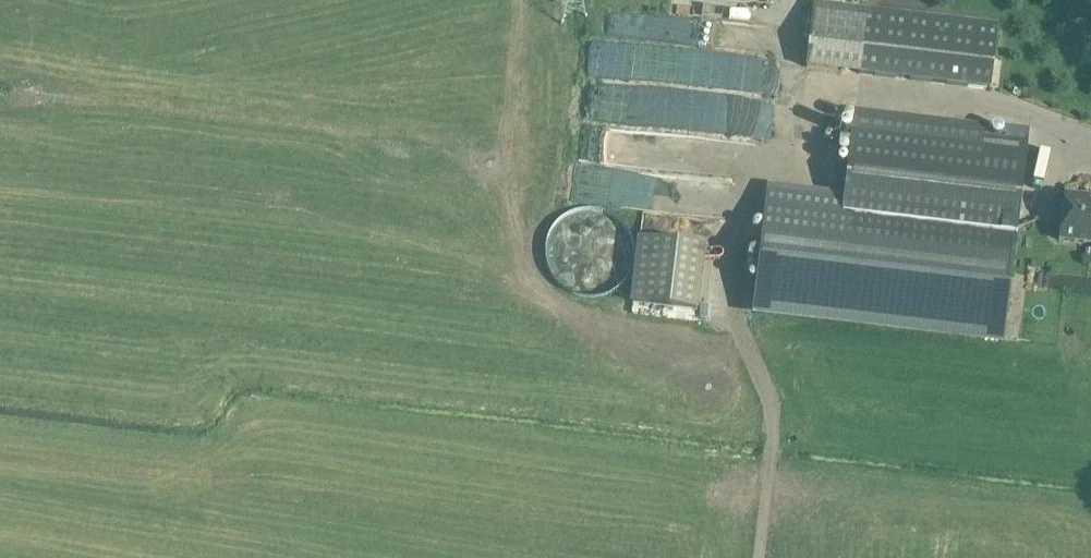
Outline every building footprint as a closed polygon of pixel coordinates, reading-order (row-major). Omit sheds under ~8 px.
[(990,89),(997,25),(814,3),(806,67),(990,89)] [(767,197),(755,310),(1004,338),(1027,142),(984,137),(985,126),(855,111),(844,206),(767,197)] [(1090,243),(1090,198),(1065,195),(1060,240),(1090,243)] [(640,236),(632,302),(697,310),(705,245),(640,236)]
